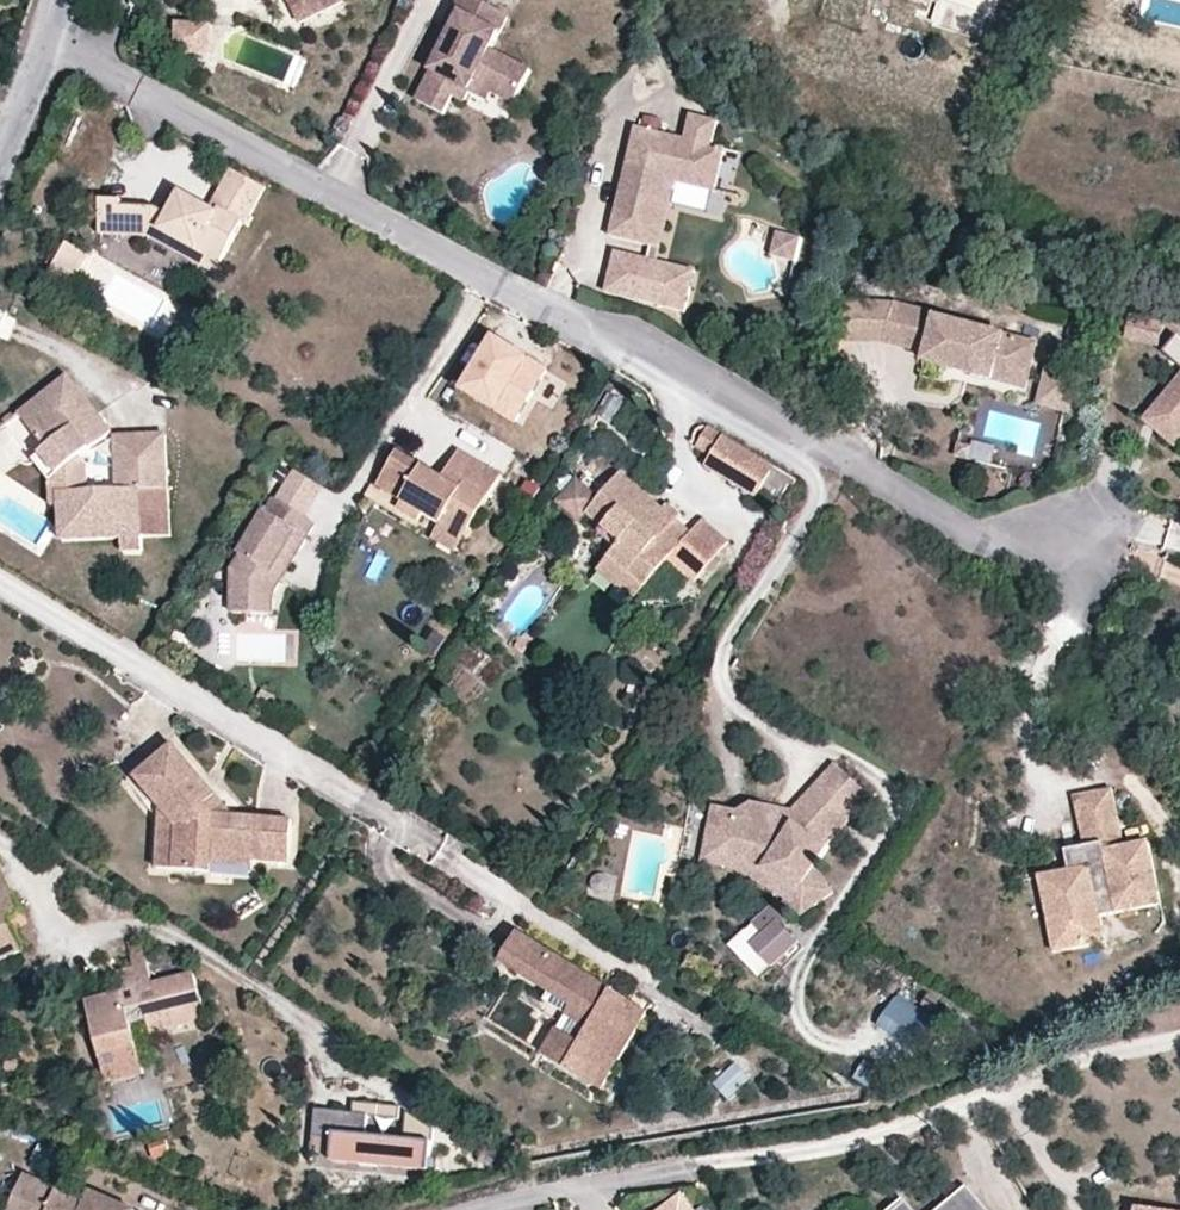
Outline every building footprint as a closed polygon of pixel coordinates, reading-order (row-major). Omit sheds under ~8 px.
[(292,3),(305,28),(347,7),(344,0),(287,0),(292,3)] [(411,116),(437,130),(446,113),(457,118),(463,106),(478,77),(495,86),(491,95),(492,95),(514,106),(530,74),(490,53),(508,19),(470,0),(461,0),(445,31),(452,35),(440,59),(411,116)] [(216,30),(175,30),(175,61),(216,61),(216,30)] [(440,59),(452,35),(445,31),(432,55),(440,59)] [(495,86),(478,77),(463,106),(482,116),(492,95),(491,95),(495,86)] [(726,148),(637,127),(611,235),(653,245),(667,189),(676,181),(678,181),(716,190),(726,148)] [(237,173),(229,168),(210,206),(217,210),(237,173)] [(154,241),(159,231),(199,252),(193,261),(216,273),(241,223),(246,226),(266,188),(237,173),(217,210),(210,206),(182,191),(179,195),(169,214),(160,209),(122,207),(122,203),(100,202),(100,234),(145,237),(154,241)] [(667,189),(653,245),(662,247),(678,181),(676,181),(667,189)] [(179,195),(171,190),(160,209),(169,214),(179,195)] [(796,234),(779,230),(775,247),(792,252),(796,234)] [(159,231),(154,241),(193,261),(199,252),(159,231)] [(67,243),(59,257),(82,268),(89,255),(67,243)] [(607,291),(639,299),(649,258),(617,251),(607,291)] [(49,275),(71,287),(82,268),(59,257),(49,275)] [(680,266),(649,258),(639,299),(686,310),(692,286),(676,282),(680,266)] [(676,282),(692,286),(696,270),(680,266),(676,282)] [(884,337),(895,299),(838,299),(838,336),(884,337)] [(1018,376),(1028,342),(938,316),(938,312),(895,299),(884,337),(926,349),(924,358),(991,379),(994,368),(1018,376)] [(1125,317),(1122,337),(1160,342),(1163,322),(1125,317)] [(1028,342),(1018,376),(994,368),(991,379),(1024,388),(1036,345),(1028,342)] [(550,373),(497,343),(467,395),(521,425),(550,373)] [(1048,365),(1038,402),(1069,410),(1080,374),(1048,365)] [(1150,415),(1159,422),(1154,429),(1176,448),(1179,444),(1179,379),(1150,415)] [(64,512),(64,546),(124,546),(124,559),(144,559),(144,546),(143,509),(173,509),(171,443),(122,444),(123,498),(93,498),(92,475),(86,465),(119,441),(77,383),(28,418),(54,454),(49,459),(63,480),(64,512)] [(1159,422),(1150,415),(1144,421),(1154,429),(1159,422)] [(22,417),(10,426),(34,457),(46,448),(22,417)] [(702,443),(717,452),(729,432),(714,422),(702,443)] [(717,452),(712,459),(762,490),(774,470),(773,458),(729,432),(717,452)] [(970,441),(967,454),(990,459),(993,441),(971,436),(970,441)] [(957,439),(955,451),(967,454),(970,441),(957,439)] [(461,451),(444,477),(440,484),(433,480),(437,473),(400,452),(379,487),(404,502),(442,524),(445,520),(467,533),(502,475),(461,451)] [(39,465),(56,488),(56,512),(64,512),(63,480),(49,459),(39,465)] [(437,473),(433,480),(440,484),(444,477),(437,473)] [(602,498),(587,515),(620,544),(608,560),(643,590),(667,563),(692,584),(703,571),(717,554),(729,540),(708,523),(697,535),(694,533),(677,520),(673,524),(660,514),(665,508),(623,473),(602,498)] [(583,521),(587,515),(602,498),(598,494),(595,496),(578,482),(561,503),(583,521)] [(404,502),(399,509),(438,532),(441,527),(442,524),(404,502)] [(677,520),(681,515),(669,504),(665,508),(660,514),(673,524),(677,520)] [(275,506),(233,576),(232,619),(272,620),(273,599),(282,584),(272,579),(278,569),(287,575),(315,529),(275,506)] [(174,545),(173,509),(143,509),(144,546),(174,545)] [(442,524),(441,527),(463,540),(467,533),(445,520),(442,524)] [(708,523),(704,520),(694,533),(697,535),(708,523)] [(723,559),(717,554),(703,571),(710,576),(723,559)] [(608,560),(599,572),(635,600),(643,590),(608,560)] [(272,579),(282,584),(287,575),(278,569),(272,579)] [(310,735),(322,742),(328,732),(315,725),(310,735)] [(165,740),(129,771),(155,800),(172,819),(168,859),(203,862),(205,853),(207,835),(245,839),(244,850),(280,853),(285,813),(226,808),(208,806),(200,799),(210,790),(165,740)] [(860,799),(868,788),(832,766),(816,785),(847,803),(860,799)] [(784,841),(795,826),(826,846),(851,815),(875,810),(884,797),(868,788),(860,799),(847,803),(816,785),(793,813),(770,808),(766,822),(775,827),(774,835),(784,841)] [(1127,847),(1114,789),(1077,798),(1088,847),(1089,856),(1070,860),(1073,871),(1058,874),(1069,923),(1062,924),(1068,951),(1111,942),(1105,916),(1165,903),(1152,841),(1127,847)] [(208,806),(226,808),(210,790),(200,799),(208,806)] [(172,819),(155,800),(150,857),(168,859),(172,819)] [(736,845),(733,857),(780,880),(795,898),(808,913),(835,891),(818,867),(829,850),(826,846),(795,826),(784,841),(774,835),(775,827),(766,822),(770,808),(753,802),(736,814),(713,808),(708,837),(736,845)] [(207,835),(205,853),(243,857),(244,850),(245,839),(207,835)] [(708,837),(704,859),(795,898),(780,880),(733,857),(736,845),(708,837)] [(1069,851),(1070,860),(1089,856),(1088,847),(1069,851)] [(1,866),(0,867),(0,900),(13,893),(1,866)] [(1060,953),(1068,951),(1062,924),(1069,923),(1058,874),(1043,877),(1060,953)] [(25,951),(9,918),(22,912),(13,893),(0,900),(0,963),(25,951)] [(802,939),(784,923),(764,945),(782,961),(802,939)] [(493,956),(564,998),(581,1008),(583,1016),(580,1020),(572,1034),(551,1022),(535,1047),(584,1077),(631,1001),(509,928),(493,956)] [(143,948),(131,951),(135,968),(148,965),(143,948)] [(117,972),(136,993),(139,1005),(126,1008),(123,992),(86,1001),(101,1057),(137,1048),(135,1039),(131,1026),(148,1022),(151,1035),(205,1019),(194,971),(152,981),(148,965),(135,968),(117,972)] [(564,998),(558,1008),(580,1020),(583,1016),(581,1008),(564,998)] [(639,1005),(631,1001),(584,1077),(592,1083),(639,1005)] [(915,1050),(931,1025),(897,1001),(880,1026),(915,1050)] [(131,1026),(135,1039),(151,1035),(148,1022),(131,1026)] [(101,1057),(104,1071),(140,1061),(137,1048),(101,1057)] [(728,1102),(751,1080),(736,1064),(713,1086),(728,1102)] [(361,1109),(361,1110),(374,1111),(375,1098),(350,1097),(350,1108),(361,1109)] [(375,1098),(374,1111),(396,1112),(397,1099),(375,1098)] [(350,1108),(315,1107),(313,1139),(335,1140),(334,1158),(361,1159),(361,1163),(431,1166),(432,1138),(401,1137),(401,1133),(380,1132),(380,1136),(360,1135),(361,1109),(350,1108)] [(91,1192),(88,1201),(26,1174),(10,1209),(137,1209),(91,1192)] [(970,1186),(941,1209),(989,1209),(970,1186)] [(690,1197),(672,1209),(699,1209),(690,1197)] [(895,1209),(912,1209),(905,1202),(895,1209)]
